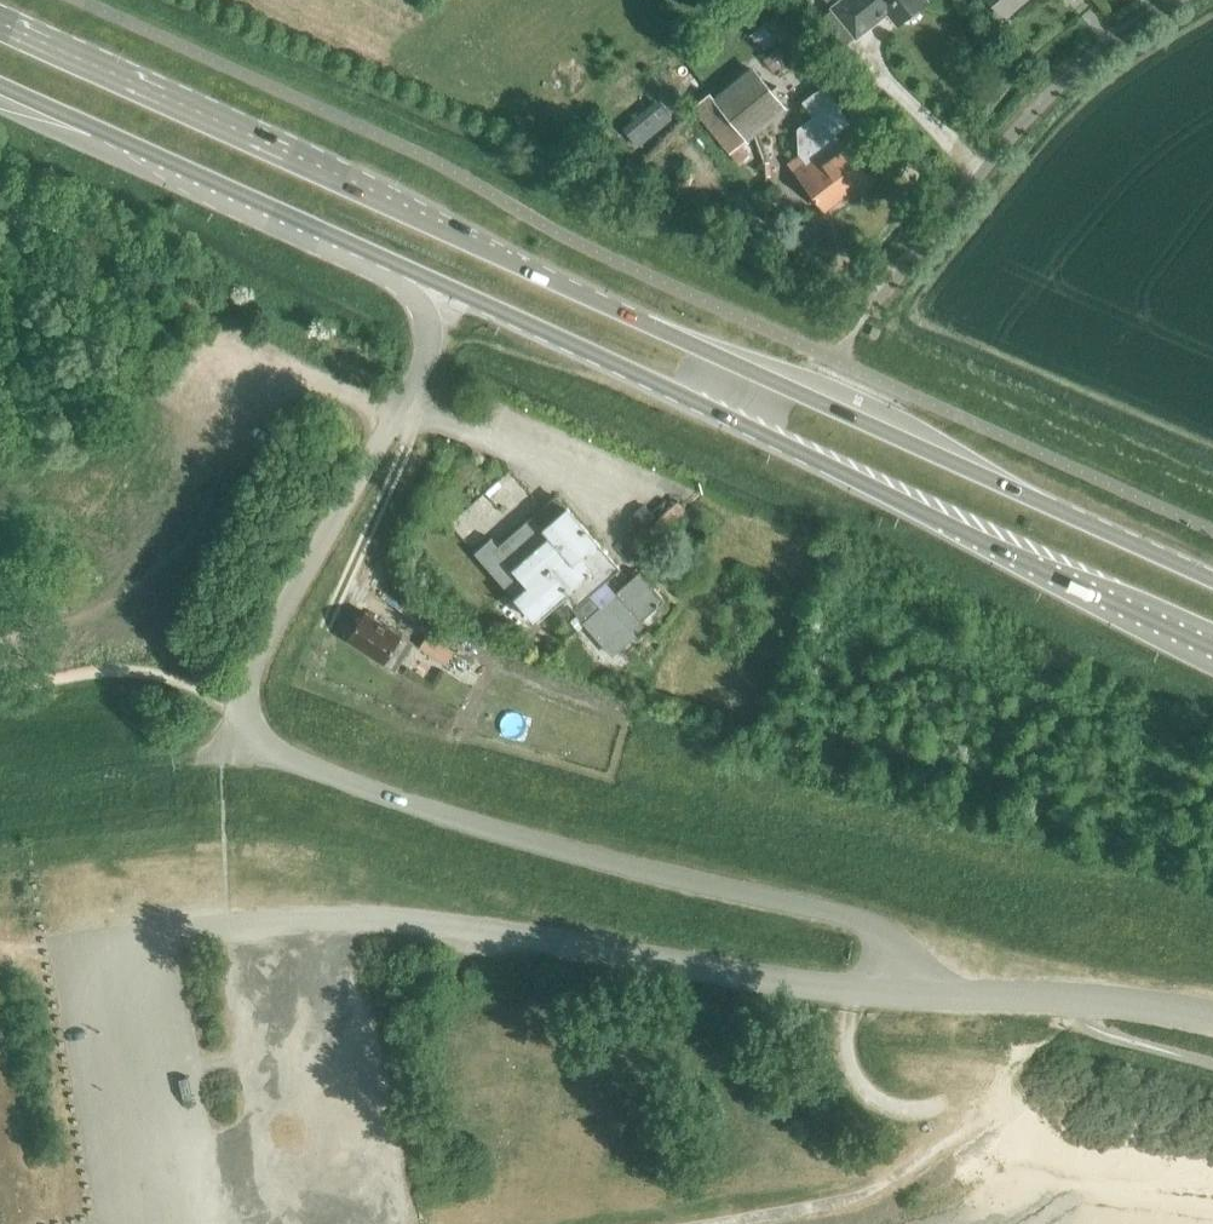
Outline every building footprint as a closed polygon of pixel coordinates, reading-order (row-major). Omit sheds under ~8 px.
[(833,7),(856,36),(887,11),(897,24),(904,18),(910,19),(916,17),(919,12),(920,6),(926,0),(842,0),(833,7)] [(1003,17),(1023,0),(988,0),(1003,17)] [(732,151),(740,162),(750,155),(741,144),(787,108),(752,64),(697,108),(732,151)] [(611,130),(633,153),(649,138),(637,126),(659,104),(649,94),(611,130)] [(792,165),(826,208),(866,177),(816,113),(797,128),(797,156),(800,159),(792,165)] [(587,623),(603,608),(590,593),(621,566),(570,507),(549,524),(540,515),(499,549),(490,539),(475,552),(533,619),(562,594),(587,623)] [(603,608),(587,623),(616,658),(636,641),(629,632),(639,624),(642,626),(669,604),(643,573),(617,595),(618,598),(604,609),(603,608)] [(417,644),(367,612),(350,638),(400,670),(417,645),(417,644)] [(417,644),(417,645),(447,664),(458,647),(427,627),(417,644)]
